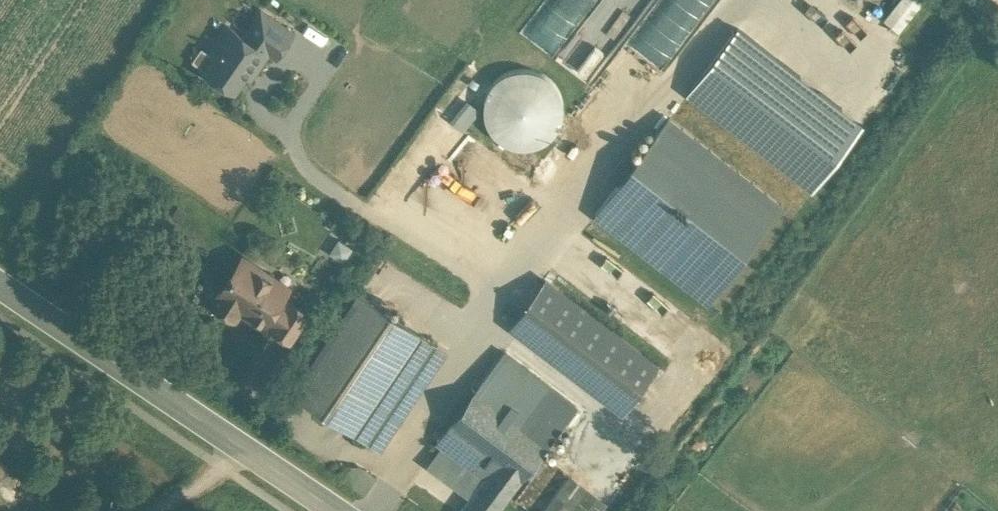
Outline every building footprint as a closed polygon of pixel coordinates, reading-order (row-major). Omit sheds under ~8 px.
[(899,30),(923,0),(898,0),(884,18),(899,30)] [(242,31),(226,19),(194,63),(241,97),(290,29),(259,7),(242,31)] [(685,95),(814,188),(863,121),(733,28),(685,95)] [(504,152),(568,127),(542,62),(478,87),(504,152)] [(591,217),(711,301),(784,197),(664,113),(591,217)] [(288,286),(243,256),(212,301),(235,317),(239,310),(251,318),(253,315),(264,323),(268,317),(276,323),(287,306),(279,301),(288,286)] [(658,365),(546,280),(511,326),(623,411),(658,365)] [(360,290),(293,390),(354,431),(421,331),(360,290)] [(276,323),(272,328),(290,341),(309,312),(291,300),(287,306),(276,323)] [(421,331),(354,431),(370,442),(438,342),(421,331)] [(458,388),(459,386),(458,384),(457,382),(455,381),(453,381),(451,381),(449,382),(448,384),(448,386),(448,388),(449,390),(451,391),(453,391),(455,391),(457,390),(458,388)] [(467,395),(468,393),(467,391),(466,389),(464,388),(462,387),(460,388),(459,389),(457,391),(457,393),(457,395),(459,396),(460,398),(462,398),(464,398),(466,396),(467,395)] [(547,444),(475,390),(450,424),(523,478),(547,444)] [(523,478),(450,424),(436,443),(484,479),(461,510),(498,510),(523,478)] [(0,457),(0,478),(10,464),(0,457)] [(608,497),(552,458),(539,475),(554,486),(537,510),(599,510),(608,497)]
